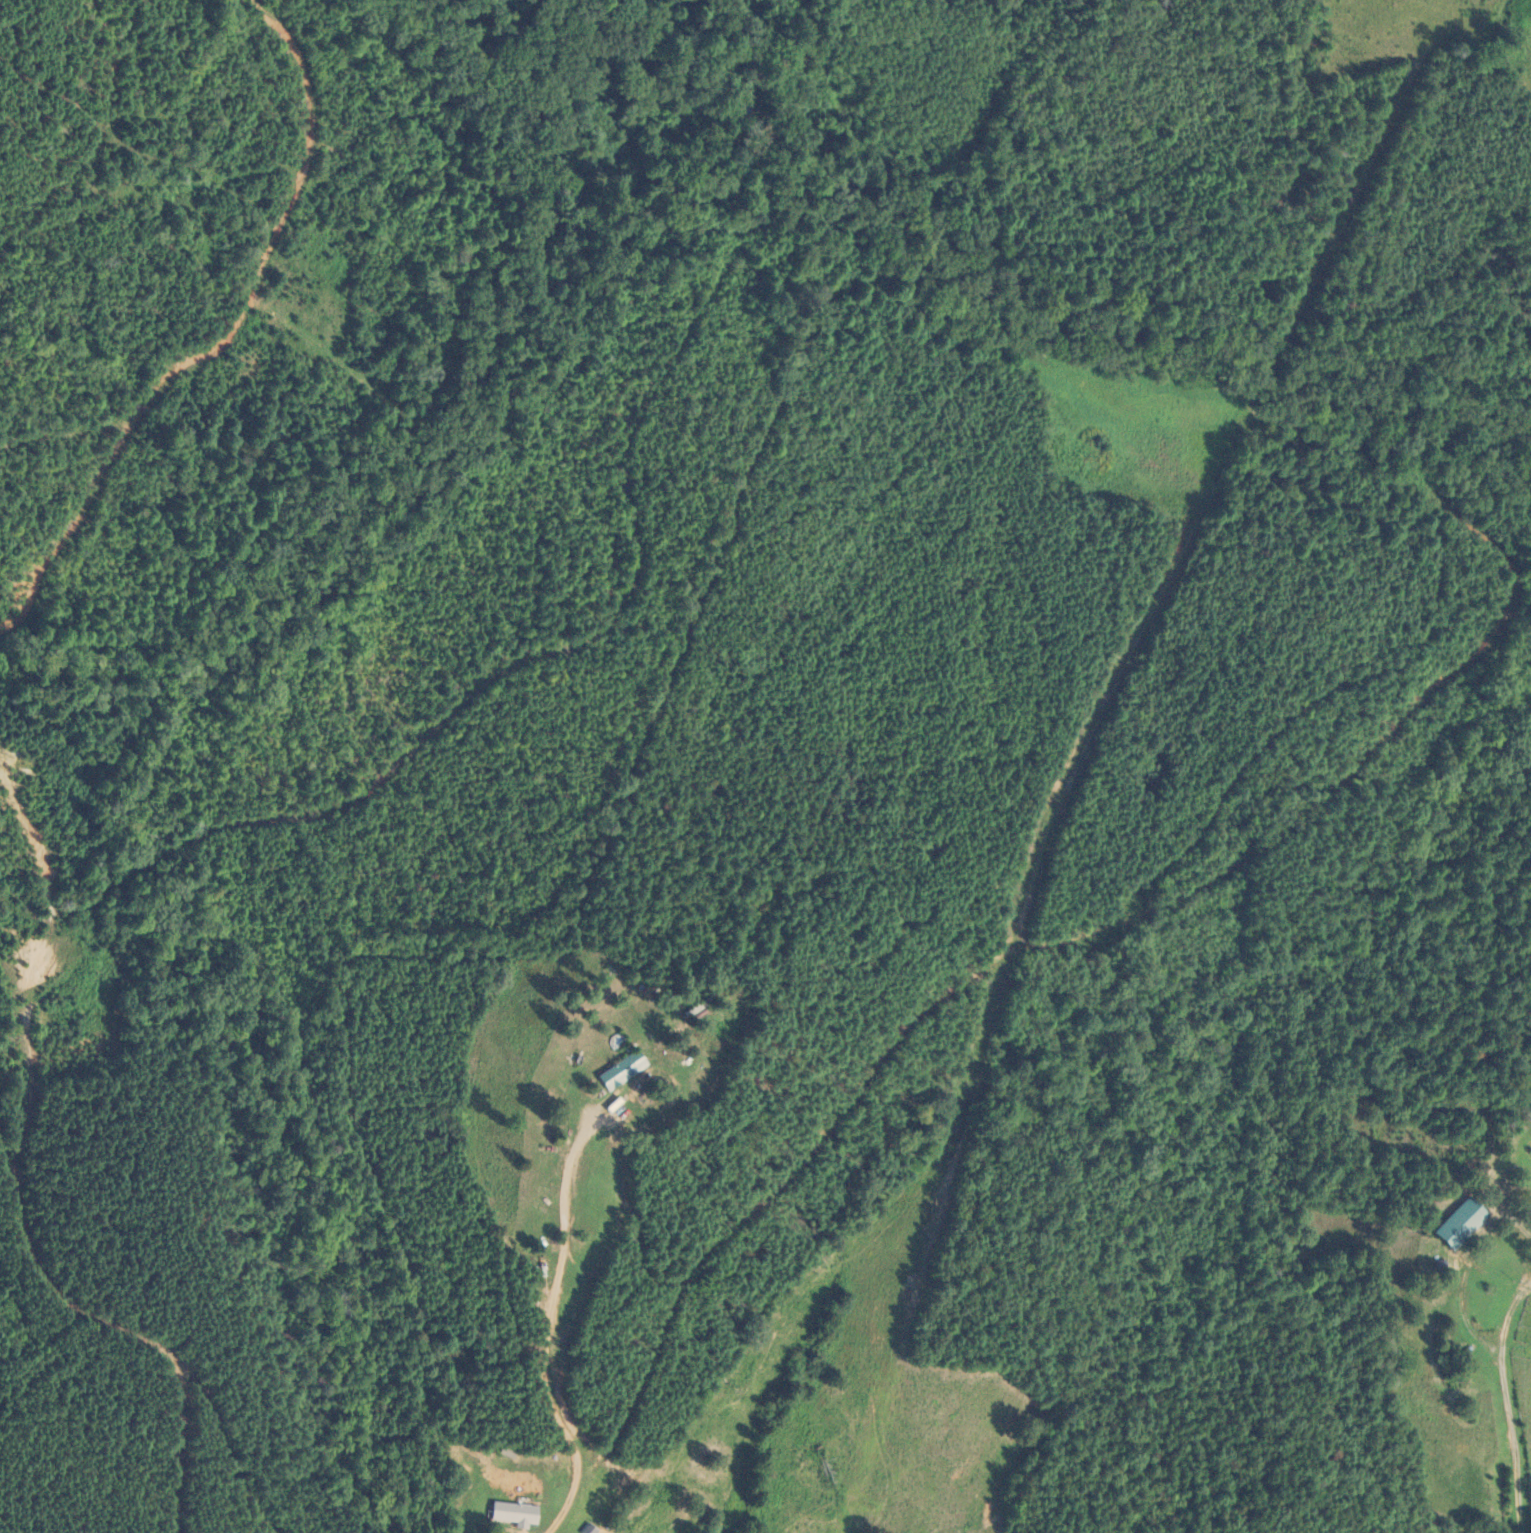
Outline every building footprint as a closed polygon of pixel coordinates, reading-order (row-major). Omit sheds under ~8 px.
[(647,1068),(638,1051),(597,1074),(606,1091),(647,1068)] [(1450,1247),(1475,1222),(1469,1216),(1444,1241),(1450,1247)] [(537,1505),(492,1501),(490,1521),(535,1526),(537,1505)]
